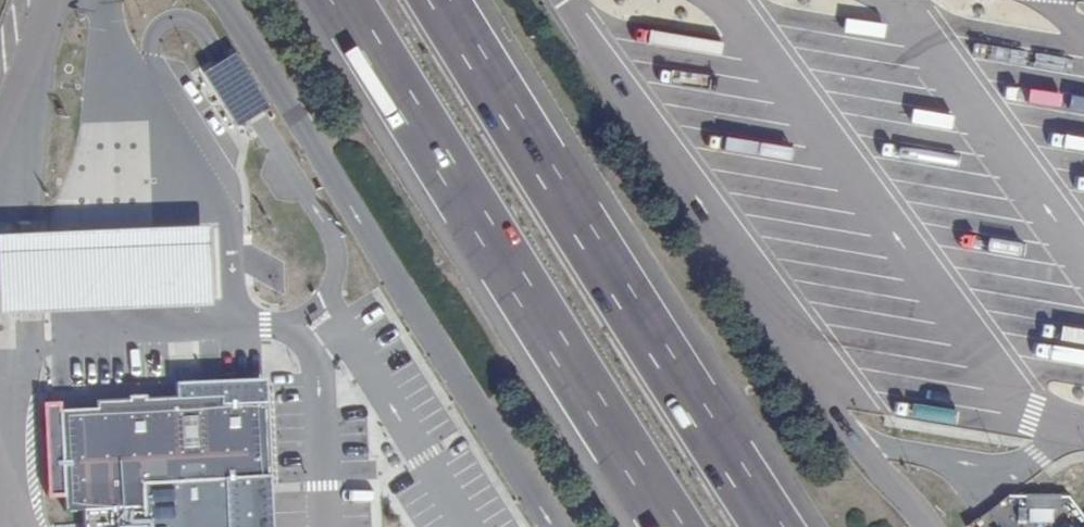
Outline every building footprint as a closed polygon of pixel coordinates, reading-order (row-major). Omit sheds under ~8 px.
[(213,306),(210,226),(0,234),(0,314),(213,306)] [(51,464),(55,495),(72,509),(150,502),(151,526),(278,526),(276,488),(270,378),(182,382),(183,398),(48,402),(51,464)] [(1031,496),(1031,521),(1060,521),(1059,495),(1031,496)]
